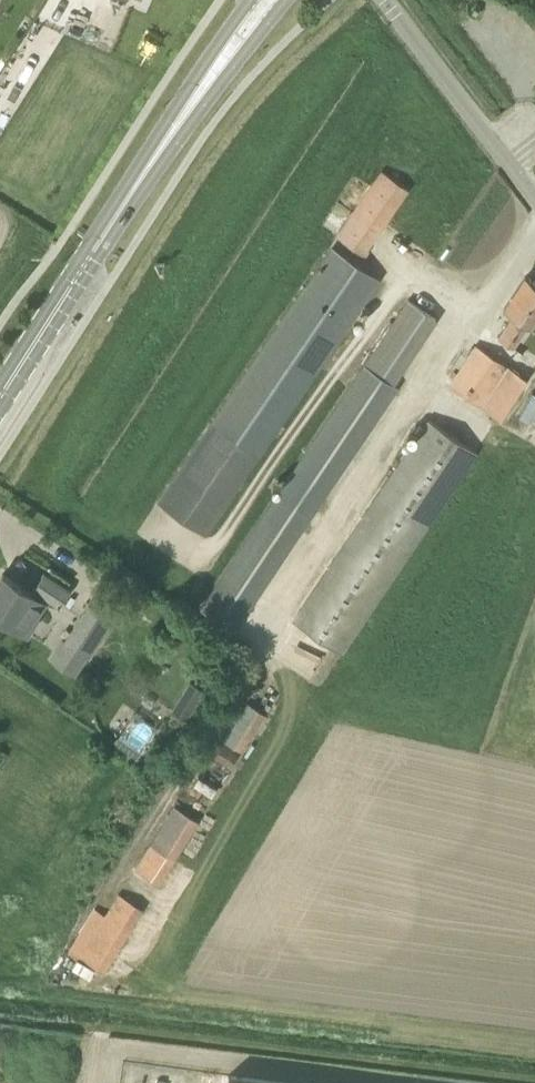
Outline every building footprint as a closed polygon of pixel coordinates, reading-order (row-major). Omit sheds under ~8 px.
[(362,254),(396,206),(408,188),(383,170),(336,237),(362,254)] [(208,534),(381,280),(332,247),(159,501),(208,534)] [(534,318),(534,281),(526,275),(503,310),(511,316),(498,334),(513,344),(526,325),(529,327),(534,318)] [(235,633),(401,388),(394,384),(438,319),(408,299),(199,608),(235,633)] [(501,419),(527,379),(476,345),(450,385),(501,419)] [(293,620),(343,653),(477,452),(428,419),(293,620)] [(32,592),(3,573),(0,578),(0,616),(12,624),(30,635),(42,617),(40,616),(49,602),(46,600),(48,597),(59,605),(70,588),(44,571),(34,588),(35,588),(32,592)] [(128,590),(122,600),(135,608),(141,598),(128,590)] [(75,677),(112,622),(87,606),(51,662),(75,677)] [(186,720),(206,690),(190,680),(171,711),(186,720)] [(243,752),(268,714),(241,697),(217,735),(243,752)] [(232,767),(240,754),(222,742),(214,755),(232,767)] [(176,859),(199,821),(174,805),(150,844),(176,859)] [(105,970),(145,908),(119,892),(105,914),(95,908),(70,948),(105,970)]
